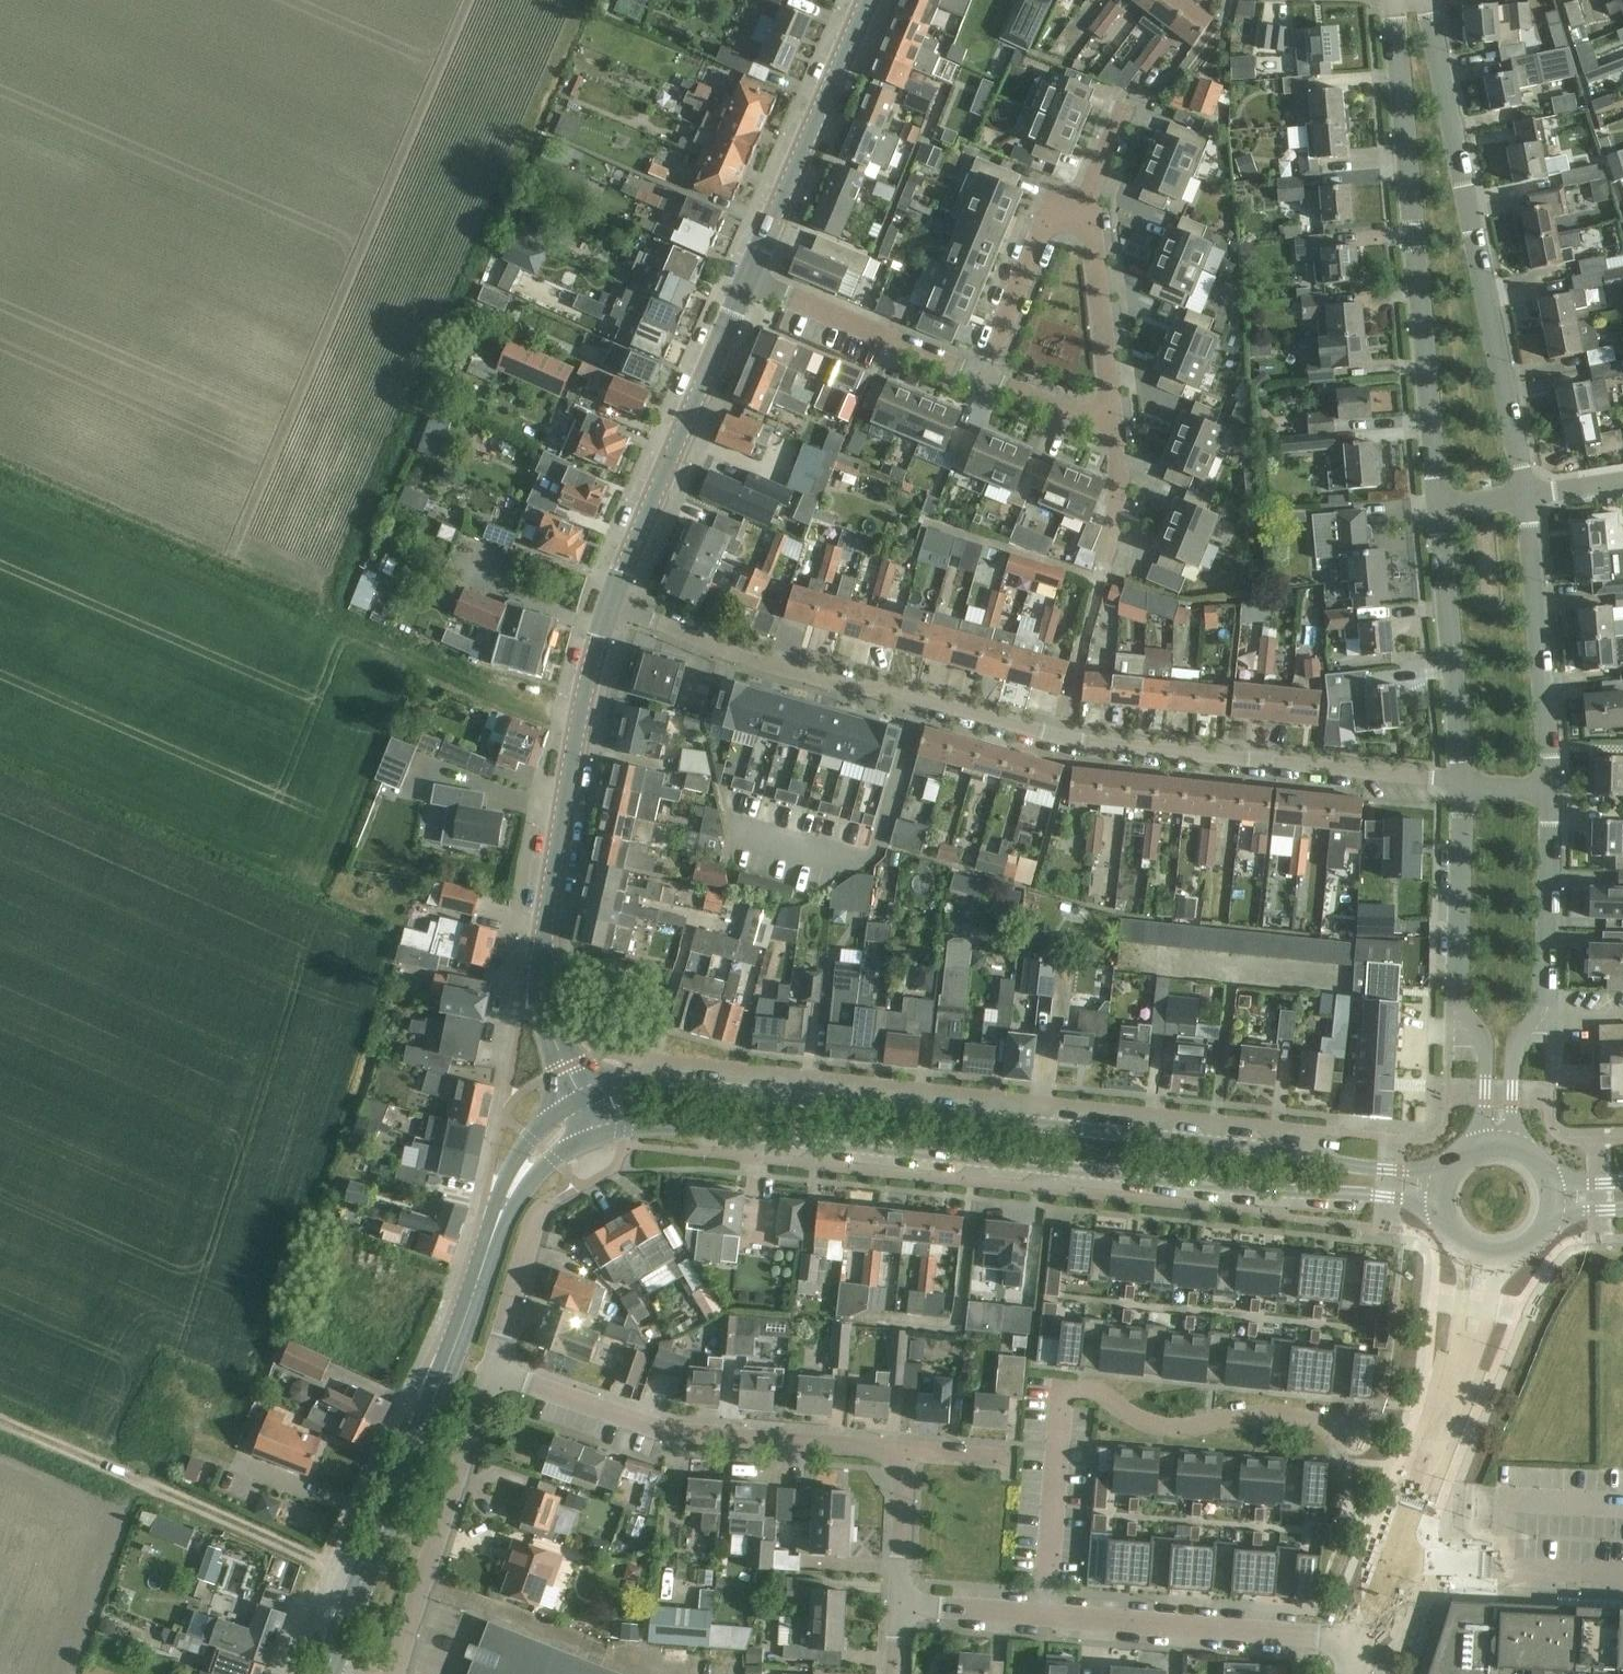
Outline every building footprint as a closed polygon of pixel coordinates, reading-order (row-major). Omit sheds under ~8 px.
[(633,1),(658,11),(663,0),(633,0),(633,1)] [(968,51),(979,22),(965,16),(972,0),(903,0),(897,14),(930,28),(938,8),(964,19),(955,46),(968,51)] [(1047,0),(1021,0),(1003,38),(1028,51),(1051,2),(1047,0)] [(1147,12),(1156,0),(1130,0),(1147,12)] [(1156,36),(1146,50),(1152,55),(1157,59),(1168,44),(1162,40),(1171,30),(1170,29),(1190,3),(1185,0),(1156,0),(1147,12),(1148,13),(1140,23),(1156,36)] [(1585,18),(1598,16),(1596,0),(1582,0),(1585,18)] [(1606,6),(1610,15),(1622,10),(1622,0),(1606,6)] [(1100,16),(1111,25),(1122,10),(1111,2),(1100,16)] [(1564,5),(1571,26),(1569,27),(1575,47),(1576,47),(1577,48),(1585,45),(1585,44),(1590,43),(1583,23),(1577,2),(1564,5)] [(1193,47),(1200,38),(1213,21),(1190,3),(1170,29),(1171,30),(1193,47)] [(1511,60),(1512,60),(1527,57),(1526,44),(1521,44),(1519,31),(1530,30),(1529,26),(1527,4),(1465,10),(1469,45),(1498,42),(1499,47),(1502,62),(1511,60)] [(773,36),(800,48),(812,19),(785,7),(779,21),(761,13),(759,16),(749,11),(744,24),(773,36)] [(939,44),(934,42),(925,39),(930,28),(897,14),(888,35),(935,55),(939,44)] [(1111,25),(1100,16),(1089,31),(1100,40),(1111,25)] [(739,34),(768,46),(761,63),(788,75),(800,48),(773,36),(744,24),(739,34)] [(1549,27),(1557,51),(1569,49),(1562,24),(1549,27)] [(1284,50),(1296,49),(1298,77),(1330,74),(1329,63),(1338,62),(1336,29),(1305,32),(1305,34),(1286,35),(1286,30),(1260,26),(1257,48),(1284,51),(1284,50)] [(880,56),(911,69),(915,58),(933,65),(930,72),(955,83),(962,66),(949,61),(935,55),(888,35),(880,56)] [(962,66),(968,51),(955,46),(949,61),(962,66)] [(723,47),(717,62),(749,75),(755,60),(723,47)] [(1492,112),(1514,108),(1521,106),(1519,90),(1578,78),(1569,49),(1557,51),(1527,57),(1512,60),(1514,72),(1485,78),(1492,112)] [(1146,50),(1135,65),(1141,70),(1146,74),(1157,59),(1152,55),(1146,50)] [(911,69),(880,56),(871,76),(932,101),(938,85),(924,80),(921,86),(906,80),(911,69)] [(1249,57),(1232,58),(1233,81),(1250,80),(1249,57)] [(1593,72),(1585,75),(1588,84),(1622,70),(1622,60),(1593,72)] [(1314,76),(1293,78),(1283,79),(1274,80),(1275,86),(1284,85),(1285,95),(1297,95),(1299,125),(1306,125),(1306,126),(1349,122),(1348,109),(1343,110),(1341,89),(1316,91),(1314,76)] [(1049,88),(1038,113),(1082,131),(1087,118),(1084,117),(1089,104),(1083,102),(1089,89),(1065,78),(1059,92),(1049,88)] [(726,97),(723,105),(764,122),(767,115),(770,117),(777,100),(757,92),(759,86),(742,79),(733,100),(726,97)] [(1204,121),(1206,117),(1210,118),(1222,89),(1201,81),(1193,102),(1175,94),(1170,107),(1179,110),(1189,114),(1190,115),(1204,121)] [(701,83),(696,94),(708,99),(708,98),(714,101),(718,90),(701,83)] [(882,132),(883,131),(889,117),(892,107),(898,94),(872,84),(856,122),(882,132)] [(688,91),(684,103),(695,107),(694,110),(702,113),(703,110),(708,113),(703,127),(712,131),(718,133),(756,149),(762,134),(759,133),(764,122),(723,105),(709,99),(688,91)] [(1597,113),(1614,106),(1609,95),(1592,103),(1597,113)] [(977,96),(971,113),(984,118),(991,101),(977,96)] [(1179,110),(1175,119),(1187,124),(1190,115),(1189,114),(1179,110)] [(931,138),(939,119),(923,113),(916,132),(931,138)] [(1082,131),(1038,113),(1028,138),(1038,142),(1033,154),(1033,155),(1035,157),(1057,166),(1063,152),(1068,155),(1074,142),(1077,143),(1082,131)] [(1541,119),(1537,119),(1516,124),(1520,147),(1509,150),(1515,183),(1562,174),(1564,187),(1565,187),(1591,182),(1600,180),(1596,166),(1570,171),(1567,156),(1550,160),(1541,119)] [(903,177),(888,170),(897,149),(901,139),(883,131),(882,132),(856,122),(841,157),(867,168),(864,175),(866,176),(897,190),(903,177)] [(1349,122),(1306,126),(1308,154),(1299,155),(1301,176),(1318,175),(1317,160),(1347,157),(1345,134),(1350,133),(1349,122)] [(1152,145),(1147,158),(1190,176),(1190,177),(1194,178),(1210,139),(1172,123),(1166,136),(1160,134),(1155,146),(1152,145)] [(1211,123),(1207,133),(1219,138),(1224,128),(1211,123)] [(1594,131),(1604,159),(1618,154),(1608,126),(1594,131)] [(682,138),(679,146),(687,150),(700,156),(701,154),(742,172),(745,165),(748,167),(756,149),(718,133),(712,131),(711,132),(702,128),(695,143),(682,138)] [(946,129),(941,141),(953,146),(958,134),(946,129)] [(898,153),(910,161),(919,148),(906,140),(898,153)] [(1016,146),(1011,159),(1031,168),(1035,157),(1033,155),(1033,154),(1016,146)] [(1604,159),(1613,185),(1616,183),(1622,181),(1622,152),(1618,154),(1604,159)] [(662,166),(681,175),(687,162),(668,153),(662,166)] [(700,156),(695,166),(704,170),(696,190),(712,197),(714,193),(733,201),(741,184),(737,183),(742,172),(701,154),(700,156)] [(1242,177),(1258,171),(1252,154),(1235,159),(1242,177)] [(971,171),(961,194),(1014,215),(1018,205),(1015,203),(1020,191),(1015,189),(1021,176),(978,158),(972,171),(971,171)] [(1190,176),(1147,158),(1142,170),(1145,172),(1139,184),(1145,187),(1140,200),(1164,210),(1170,197),(1180,201),(1190,177),(1190,176)] [(665,180),(669,170),(653,164),(649,173),(665,180)] [(866,176),(864,175),(838,165),(822,204),(849,215),(858,194),(866,176)] [(1321,207),(1323,222),(1353,219),(1350,187),(1319,189),(1319,192),(1303,193),(1302,178),(1280,180),(1277,180),(1279,203),(1301,201),(1302,207),(1321,207)] [(727,214),(707,205),(687,196),(683,205),(641,187),(637,197),(684,218),(719,233),(727,214)] [(1526,210),(1521,211),(1527,241),(1557,235),(1553,219),(1570,215),(1565,187),(1564,187),(1523,196),(1526,210)] [(961,194),(952,216),(962,221),(963,220),(1002,236),(1006,225),(1009,226),(1014,215),(961,194)] [(822,204),(812,227),(839,238),(846,222),(849,215),(822,204)] [(1165,235),(1159,250),(1202,268),(1214,241),(1203,237),(1209,223),(1184,213),(1179,227),(1173,224),(1168,237),(1165,235)] [(658,222),(657,224),(644,218),(640,227),(653,233),(708,257),(719,233),(684,218),(678,231),(658,222)] [(962,221),(954,242),(996,259),(1000,249),(997,247),(1002,236),(963,220),(962,221)] [(874,223),(869,235),(878,238),(883,226),(874,223)] [(1286,240),(1296,239),(1304,238),(1302,226),(1285,228),(1286,240)] [(1557,235),(1527,241),(1532,270),(1575,261),(1572,250),(1581,248),(1577,231),(1558,235),(1557,235)] [(514,236),(503,259),(510,263),(522,268),(529,272),(540,248),(514,236)] [(795,278),(809,284),(810,281),(838,293),(847,270),(860,275),(868,256),(819,236),(812,253),(802,249),(792,273),(796,275),(795,278)] [(1317,285),(1324,284),(1358,281),(1355,246),(1322,249),(1322,237),(1304,238),(1296,239),(1298,261),(1315,260),(1317,285)] [(954,242),(944,264),(983,280),(988,269),(991,270),(996,259),(954,242)] [(707,261),(686,252),(673,247),(668,259),(661,256),(659,260),(634,248),(632,255),(657,266),(697,283),(707,261)] [(1202,268),(1159,250),(1153,265),(1156,266),(1151,279),(1156,281),(1151,294),(1186,309),(1202,268)] [(686,310),(697,283),(657,266),(632,255),(627,267),(639,272),(637,277),(647,282),(643,291),(653,296),(686,310)] [(1605,257),(1579,262),(1582,275),(1608,271),(1605,257)] [(510,263),(499,287),(510,292),(522,268),(510,263)] [(944,264),(935,286),(977,303),(982,293),(979,291),(983,280),(944,264)] [(1582,275),(1572,277),(1574,289),(1569,290),(1570,293),(1538,300),(1545,331),(1579,323),(1585,322),(1583,309),(1588,308),(1585,291),(1606,286),(1608,293),(1622,290),(1622,268),(1608,271),(1582,275)] [(935,286),(919,330),(951,344),(960,323),(965,325),(970,313),(973,314),(977,303),(935,286)] [(479,300),(505,312),(511,298),(485,287),(479,300)] [(1311,289),(1297,290),(1298,298),(1302,298),(1312,297),(1311,289)] [(676,333),(686,310),(653,296),(643,291),(643,292),(640,290),(634,304),(627,301),(626,303),(619,300),(616,307),(634,315),(676,333)] [(1328,340),(1363,337),(1360,305),(1328,307),(1327,295),(1312,297),(1302,298),(1304,320),(1318,319),(1320,338),(1328,338),(1328,340)] [(664,360),(676,333),(634,315),(616,307),(612,317),(619,320),(617,326),(621,328),(617,340),(664,360)] [(1170,332),(1165,345),(1209,363),(1219,338),(1209,334),(1214,320),(1190,310),(1184,323),(1178,321),(1173,334),(1170,332)] [(1590,368),(1617,362),(1613,346),(1599,349),(1593,320),(1585,322),(1579,323),(1545,331),(1550,359),(1587,352),(1590,368)] [(1218,322),(1215,330),(1224,334),(1227,326),(1218,322)] [(809,350),(763,331),(753,355),(799,374),(809,350)] [(1363,337),(1328,340),(1330,359),(1310,361),(1312,382),(1334,380),(1333,368),(1366,365),(1363,337)] [(662,364),(642,356),(602,339),(598,348),(609,352),(603,367),(621,374),(620,375),(652,388),(662,364)] [(512,342),(501,369),(562,396),(572,368),(512,342)] [(1209,363),(1165,345),(1160,357),(1163,359),(1158,371),(1163,374),(1158,387),(1182,397),(1188,384),(1198,388),(1209,363)] [(753,355),(744,377),(810,405),(814,395),(794,387),(799,374),(753,355)] [(493,385),(501,369),(475,356),(468,372),(493,385)] [(1617,362),(1590,368),(1593,382),(1557,390),(1562,419),(1596,412),(1596,414),(1612,410),(1606,381),(1620,378),(1617,362)] [(650,392),(630,384),(585,364),(581,374),(614,388),(607,403),(640,417),(650,392)] [(847,394),(856,398),(857,399),(866,377),(851,371),(844,388),(848,390),(847,394)] [(1262,373),(1254,380),(1261,388),(1269,381),(1262,373)] [(744,377),(734,402),(767,416),(773,403),(805,417),(810,405),(744,377)] [(898,432),(915,393),(916,389),(903,384),(902,387),(890,382),(887,388),(874,382),(864,407),(877,412),(873,422),(898,432)] [(856,398),(847,394),(825,385),(818,403),(821,404),(819,410),(836,417),(839,411),(848,416),(856,398)] [(1306,415),(1308,435),(1333,433),(1335,432),(1334,420),(1370,417),(1368,390),(1337,392),(1339,412),(1306,415)] [(898,432),(921,441),(938,399),(927,394),(925,397),(915,393),(898,432)] [(926,456),(953,467),(968,432),(955,426),(961,412),(948,407),(950,404),(938,399),(921,441),(930,445),(926,456)] [(578,454),(599,464),(619,472),(625,460),(622,458),(625,450),(624,450),(629,439),(611,431),(613,424),(596,417),(598,412),(577,402),(571,415),(590,424),(586,433),(576,429),(569,444),(580,449),(578,454)] [(1177,425),(1172,437),(1215,456),(1226,430),(1216,426),(1221,413),(1197,402),(1191,416),(1185,413),(1180,426),(1177,425)] [(1238,403),(1232,417),(1245,423),(1251,409),(1238,403)] [(1562,419),(1568,450),(1585,447),(1587,457),(1622,451),(1622,446),(1620,432),(1601,436),(1596,414),(1596,412),(1562,419)] [(774,430),(749,420),(741,416),(739,421),(727,416),(717,442),(751,456),(757,443),(767,447),(774,430)] [(1270,416),(1260,425),(1269,435),(1279,426),(1270,416)] [(1252,427),(1243,428),(1245,440),(1253,439),(1252,427)] [(953,467),(990,482),(1009,438),(997,434),(996,437),(983,432),(981,437),(968,432),(953,467)] [(1335,447),(1333,433),(1308,435),(1309,449),(1335,447)] [(427,434),(420,451),(440,459),(447,442),(427,434)] [(1165,479),(1189,490),(1189,489),(1195,476),(1205,481),(1215,456),(1172,437),(1167,450),(1170,451),(1164,464),(1170,466),(1165,479)] [(1024,508),(1032,488),(1042,463),(1029,457),(1031,452),(1019,446),(1020,443),(1009,438),(990,482),(1014,492),(1010,502),(1024,508)] [(1329,491),(1354,489),(1376,487),(1372,443),(1339,446),(1340,459),(1346,459),(1347,471),(1328,473),(1329,491)] [(804,445),(789,482),(822,494),(833,467),(836,457),(804,445)] [(609,486),(589,477),(572,469),(574,464),(546,452),(537,472),(566,485),(559,500),(596,518),(598,514),(601,515),(606,504),(602,503),(604,499),(603,498),(609,486)] [(862,468),(839,459),(836,457),(833,467),(858,477),(862,468)] [(1041,503),(1065,513),(1083,469),(1071,465),(1070,468),(1058,463),(1055,468),(1042,463),(1032,488),(1045,493),(1041,503)] [(895,466),(890,476),(904,482),(908,471),(895,466)] [(1083,469),(1065,513),(1089,523),(1079,546),(1093,552),(1103,527),(1089,522),(1106,482),(1093,477),(1094,474),(1083,469)] [(761,521),(772,526),(781,504),(788,508),(796,491),(820,501),(822,494),(789,482),(787,488),(751,473),(745,487),(710,472),(700,496),(761,521)] [(1257,473),(1245,475),(1246,486),(1258,485),(1257,473)] [(904,483),(901,491),(911,495),(914,487),(904,483)] [(1170,511),(1164,524),(1208,542),(1219,517),(1208,513),(1214,499),(1189,489),(1189,490),(1184,502),(1178,500),(1173,513),(1170,511)] [(534,546),(559,555),(579,562),(580,560),(585,562),(590,549),(585,547),(586,544),(578,541),(582,531),(561,524),(562,521),(546,515),(547,511),(530,505),(526,516),(543,522),(534,546)] [(1293,511),(1282,513),(1283,524),(1294,523),(1293,511)] [(1357,512),(1313,515),(1317,559),(1339,557),(1342,583),(1350,582),(1353,609),(1380,606),(1378,595),(1386,594),(1382,552),(1366,553),(1365,540),(1368,540),(1370,538),(1369,529),(1367,527),(1364,527),(1362,511),(1357,512)] [(507,513),(502,529),(530,536),(534,521),(507,513)] [(1574,555),(1608,552),(1608,551),(1622,550),(1622,528),(1616,523),(1616,513),(1588,516),(1588,523),(1571,524),(1574,555)] [(679,544),(721,561),(726,549),(737,554),(742,543),(736,541),(743,525),(719,515),(712,530),(689,520),(679,544)] [(484,539),(513,549),(518,535),(489,524),(484,539)] [(1005,524),(1000,537),(1007,540),(1012,527),(1005,524)] [(1208,542),(1164,524),(1159,537),(1162,538),(1157,550),(1163,553),(1157,566),(1182,576),(1187,563),(1198,567),(1208,542)] [(1043,533),(1036,550),(1046,554),(1053,537),(1043,533)] [(742,564),(739,569),(769,582),(787,539),(778,535),(762,573),(742,564)] [(769,582),(739,569),(721,561),(679,544),(669,567),(711,584),(717,571),(718,568),(736,576),(731,588),(761,600),(749,629),(767,636),(776,617),(775,616),(780,604),(763,597),(769,582)] [(828,545),(823,562),(837,567),(842,549),(828,545)] [(984,546),(981,556),(994,560),(997,550),(984,546)] [(510,550),(503,570),(516,575),(523,555),(510,550)] [(1576,583),(1611,580),(1608,552),(1574,555),(1576,583)] [(1036,565),(1009,557),(1004,573),(1031,582),(1036,565)] [(897,564),(883,560),(878,578),(892,582),(897,564)] [(823,562),(818,581),(825,583),(813,627),(841,635),(849,602),(850,602),(857,580),(844,576),(837,599),(823,595),(827,583),(832,585),(837,567),(823,562)] [(1036,565),(1031,582),(1059,591),(1064,574),(1036,565)] [(940,604),(956,609),(969,571),(953,566),(940,604)] [(659,591),(700,608),(706,595),(717,599),(721,588),(711,584),(669,567),(659,591)] [(351,604),(369,611),(380,583),(363,576),(351,604)] [(892,582),(878,578),(873,596),(887,600),(892,582)] [(784,619),(813,627),(825,583),(818,581),(813,579),(809,591),(793,586),(784,619)] [(1622,594),(1622,579),(1613,580),(1615,594),(1622,594)] [(1123,588),(1118,602),(1119,603),(1129,606),(1147,612),(1148,591),(1125,583),(1123,588)] [(1107,598),(1109,599),(1105,613),(1115,616),(1119,603),(1118,602),(1123,588),(1112,584),(1107,598)] [(734,622),(749,629),(761,600),(731,588),(727,598),(742,604),(734,622)] [(502,633),(550,647),(558,621),(520,610),(521,608),(519,605),(509,602),(505,603),(505,606),(464,589),(454,614),(502,633)] [(993,591),(988,608),(1002,612),(1007,595),(993,591)] [(1148,591),(1147,612),(1162,618),(1174,622),(1178,608),(1177,601),(1148,591)] [(1615,594),(1616,607),(1579,611),(1582,641),(1616,638),(1622,637),(1622,594),(1615,594)] [(1243,603),(1241,625),(1270,622),(1272,600),(1270,600),(1256,601),(1243,603)] [(868,642),(877,610),(850,602),(849,602),(841,635),(868,642)] [(1042,624),(1056,628),(1061,610),(1047,606),(1042,624)] [(1204,622),(1216,621),(1215,607),(1203,608),(1204,622)] [(988,608),(983,627),(989,629),(977,673),(1004,680),(1017,636),(1005,632),(1001,645),(987,641),(990,629),(997,631),(1002,612),(988,608)] [(1178,608),(1174,622),(1185,626),(1190,612),(1178,608)] [(877,610),(868,642),(895,650),(904,617),(877,610)] [(1362,655),(1369,654),(1391,653),(1388,622),(1353,626),(1351,612),(1325,614),(1326,630),(1345,629),(1346,640),(1361,639),(1362,655)] [(932,625),(904,617),(895,650),(923,658),(932,625)] [(458,632),(484,642),(488,629),(463,619),(458,632)] [(950,665),(977,673),(989,629),(983,627),(962,621),(959,633),(950,665)] [(1084,674),(1081,701),(1111,704),(1116,654),(1117,643),(1112,642),(1114,625),(1103,623),(1101,641),(1097,641),(1096,664),(1104,664),(1104,676),(1084,674)] [(1038,642),(1044,644),(1051,645),(1056,628),(1042,624),(1039,636),(1038,642)] [(959,633),(932,625),(923,658),(950,665),(959,633)] [(442,641),(453,646),(471,653),(476,640),(447,628),(442,641)] [(1017,636),(1004,680),(1032,688),(1041,656),(1044,644),(1038,642),(1039,636),(1031,633),(1018,630),(1017,636)] [(493,663),(521,671),(542,677),(550,647),(502,633),(493,663)] [(1260,656),(1274,657),(1276,639),(1262,637),(1260,656)] [(1617,653),(1616,638),(1582,641),(1584,670),(1621,667),(1622,680),(1622,653),(1617,653)] [(686,663),(644,651),(632,693),(674,705),(686,663)] [(1140,707),(1145,662),(1145,657),(1116,654),(1111,704),(1140,707)] [(1041,656),(1032,688),(1060,696),(1069,664),(1041,656)] [(1258,672),(1258,674),(1265,675),(1273,676),(1274,657),(1260,656),(1258,672)] [(1307,679),(1320,678),(1319,660),(1305,661),(1307,679)] [(1145,662),(1140,707),(1167,710),(1170,683),(1172,671),(1172,665),(1145,662)] [(1170,683),(1167,710),(1196,713),(1200,674),(1172,671),(1170,683)] [(1326,676),(1328,706),(1326,728),(1338,729),(1340,703),(1352,702),(1355,732),(1375,730),(1375,734),(1385,733),(1384,729),(1398,728),(1395,685),(1366,688),(1365,672),(1326,676)] [(1225,716),(1227,695),(1227,689),(1210,687),(1212,675),(1200,674),(1196,713),(1225,716)] [(1622,680),(1613,681),(1614,694),(1587,697),(1589,728),(1611,726),(1622,725),(1622,680)] [(736,729),(749,685),(738,682),(737,685),(725,682),(724,688),(711,684),(703,712),(716,716),(714,723),(736,729)] [(758,735),(769,694),(759,691),(760,688),(749,685),(736,729),(758,735)] [(1260,720),(1263,688),(1234,685),(1231,717),(1260,720)] [(1260,720),(1288,723),(1292,691),(1263,688),(1260,720)] [(1292,691),(1288,723),(1317,726),(1321,694),(1292,691)] [(780,741),(792,697),(781,694),(780,697),(769,694),(758,735),(780,741)] [(801,747),(813,706),(802,703),(803,700),(792,697),(780,741),(801,747)] [(823,753),(835,709),(824,706),(823,709),(813,706),(801,747),(823,753)] [(652,713),(648,712),(627,707),(617,750),(660,760),(671,715),(653,711),(652,713)] [(845,760),(856,719),(846,716),(847,712),(835,709),(823,753),(845,760)] [(500,713),(492,732),(507,738),(498,763),(516,770),(519,762),(536,768),(549,730),(530,723),(515,718),(500,713)] [(866,766),(879,721),(868,718),(867,722),(856,719),(845,760),(866,766)] [(889,772),(900,731),(889,728),(890,725),(879,721),(866,766),(889,772)] [(954,736),(925,728),(913,773),(941,781),(946,764),(954,736)] [(424,732),(417,747),(439,756),(445,741),(424,732)] [(981,743),(954,736),(946,764),(973,771),(981,743)] [(445,741),(439,756),(472,770),(478,755),(445,741)] [(1009,751),(981,743),(973,771),(972,778),(983,781),(984,774),(1001,779),(1009,751)] [(680,771),(711,776),(706,753),(683,749),(680,771)] [(1036,759),(1009,751),(1001,779),(1029,787),(1036,759)] [(375,775),(400,785),(408,766),(383,755),(375,775)] [(1065,767),(1036,759),(1029,787),(1057,795),(1065,767)] [(1617,759),(1595,759),(1594,794),(1622,795),(1622,759),(1617,759)] [(647,769),(636,767),(615,762),(609,787),(660,799),(675,802),(678,790),(644,782),(647,769)] [(725,768),(715,766),(719,783),(721,784),(725,768)] [(748,767),(746,778),(772,783),(775,772),(748,767)] [(1070,800),(1098,803),(1102,771),(1073,768),(1070,800)] [(1102,771),(1098,803),(1127,806),(1130,774),(1102,771)] [(708,794),(711,779),(688,773),(684,789),(708,794)] [(1130,774),(1127,806),(1155,809),(1158,777),(1130,774)] [(743,790),(746,779),(735,776),(732,787),(743,790)] [(1158,777),(1155,809),(1183,812),(1187,780),(1158,777)] [(753,793),(756,782),(746,779),(743,790),(753,793)] [(1183,812),(1211,815),(1215,783),(1187,780),(1183,812)] [(481,792),(436,782),(434,793),(439,793),(437,802),(450,805),(444,833),(472,839),(470,848),(487,852),(489,843),(499,845),(505,815),(478,809),(481,792)] [(1243,786),(1215,783),(1211,815),(1240,818),(1243,786)] [(1243,786),(1240,818),(1256,820),(1252,852),(1266,854),(1268,835),(1267,835),(1272,790),(1243,786)] [(603,811),(655,823),(660,799),(609,787),(603,811)] [(786,802),(789,791),(778,788),(775,799),(786,802)] [(1303,826),(1306,793),(1277,790),(1274,823),(1303,826)] [(797,805),(800,794),(789,791),(786,802),(797,805)] [(1303,826),(1331,829),(1334,796),(1306,793),(1303,826)] [(1344,871),(1347,846),(1361,848),(1363,831),(1360,831),(1363,799),(1334,796),(1331,829),(1332,829),(1328,869),(1344,871)] [(829,814),(832,804),(822,801),(819,811),(829,814)] [(840,817),(843,807),(832,804),(829,814),(840,817)] [(704,818),(701,833),(719,837),(725,838),(719,811),(706,809),(704,818)] [(603,811),(598,835),(631,842),(650,847),(656,823),(655,823),(603,811)] [(873,827),(876,816),(866,813),(863,824),(873,827)] [(1089,834),(1102,835),(1104,817),(1091,816),(1089,834)] [(1366,821),(1365,839),(1384,839),(1384,859),(1386,859),(1385,877),(1420,878),(1420,856),(1423,856),(1423,844),(1421,844),(1421,821),(1387,820),(1387,822),(1366,821)] [(1594,821),(1593,856),(1606,856),(1605,869),(1622,869),(1622,822),(1594,821)] [(1146,840),(1158,841),(1160,823),(1148,822),(1146,840)] [(1201,846),(1216,847),(1217,830),(1203,828),(1201,846)] [(719,837),(701,833),(697,850),(723,856),(719,837)] [(1102,835),(1089,834),(1087,851),(1101,853),(1102,835)] [(598,835),(593,858),(626,866),(654,872),(657,858),(648,856),(650,847),(631,842),(598,835)] [(922,853),(926,838),(914,835),(910,850),(922,853)] [(981,849),(976,868),(1004,876),(1013,842),(1002,838),(998,854),(981,849)] [(1293,856),(1307,857),(1309,839),(1295,838),(1293,856)] [(1158,841),(1146,840),(1144,858),(1157,859),(1158,841)] [(1024,845),(1013,842),(1004,876),(1015,879),(1019,864),(1024,845)] [(938,858),(949,861),(953,846),(942,843),(938,858)] [(964,849),(953,846),(949,861),(960,864),(964,849)] [(1216,847),(1201,846),(1199,864),(1214,865),(1216,847)] [(1307,857),(1293,856),(1292,874),(1305,875),(1307,857)] [(593,858),(592,863),(625,871),(626,866),(593,858)] [(921,859),(919,866),(928,869),(931,862),(921,859)] [(725,864),(710,861),(705,884),(730,889),(725,864)] [(592,863),(587,884),(625,893),(640,896),(673,904),(676,889),(663,886),(664,883),(648,880),(646,888),(626,884),(629,872),(625,871),(592,863)] [(1591,918),(1622,919),(1622,871),(1620,871),(1620,889),(1592,888),(1591,918)] [(832,892),(830,908),(853,911),(858,875),(832,892)] [(743,876),(740,887),(751,890),(754,879),(743,876)] [(754,879),(751,890),(761,893),(764,882),(754,879)] [(775,885),(764,882),(761,893),(772,896),(775,885)] [(474,915),(480,891),(445,883),(444,885),(436,883),(428,903),(474,915)] [(582,904),(637,916),(657,920),(681,926),(686,928),(688,918),(658,911),(638,906),(640,896),(625,893),(587,884),(582,904)] [(775,885),(772,896),(783,899),(785,888),(775,885)] [(796,891),(785,888),(783,899),(793,901),(796,891)] [(1009,891),(1006,904),(1019,908),(1023,895),(1009,891)] [(709,893),(705,910),(721,914),(725,897),(709,893)] [(1159,904),(1157,922),(1193,926),(1193,921),(1195,921),(1197,900),(1178,898),(1178,902),(1175,901),(1175,907),(1159,904)] [(741,940),(762,946),(768,948),(779,908),(752,903),(741,940)] [(890,944),(893,926),(895,906),(871,903),(866,941),(890,944)] [(637,916),(582,904),(574,940),(629,953),(634,931),(637,916)] [(803,907),(780,909),(774,939),(798,944),(803,907)] [(432,953),(440,955),(489,967),(498,932),(463,924),(442,918),(432,953)] [(1359,918),(1358,935),(1392,936),(1393,919),(1359,918)] [(1132,942),(1134,920),(1122,919),(1119,941),(1132,942)] [(1144,943),(1146,921),(1134,920),(1132,942),(1144,943)] [(1156,945),(1159,923),(1146,921),(1144,943),(1156,945)] [(1169,946),(1171,924),(1159,923),(1156,945),(1169,946)] [(1181,947),(1183,925),(1171,924),(1169,946),(1181,947)] [(1194,948),(1196,926),(1183,925),(1181,947),(1194,948)] [(1206,950),(1208,928),(1196,926),(1194,948),(1206,950)] [(714,954),(720,934),(698,928),(691,951),(713,958),(714,954)] [(1218,951),(1221,929),(1208,928),(1206,950),(1218,951)] [(1231,952),(1233,930),(1221,929),(1218,951),(1231,952)] [(1243,954),(1245,932),(1233,930),(1231,952),(1243,954)] [(1256,955),(1258,933),(1245,932),(1243,954),(1256,955)] [(1268,956),(1270,934),(1258,933),(1256,955),(1268,956)] [(720,934),(714,954),(734,960),(740,940),(720,934)] [(1280,957),(1283,935),(1270,934),(1268,956),(1280,957)] [(1292,959),(1295,937),(1283,935),(1280,957),(1292,959)] [(1305,960),(1307,938),(1295,937),(1292,959),(1305,960)] [(958,1072),(962,1038),(964,1022),(965,1006),(972,945),(967,939),(955,938),(949,942),(944,995),(941,995),(941,1003),(939,1019),(938,1031),(934,1069),(958,1072)] [(1317,961),(1319,939),(1307,938),(1305,960),(1317,961)] [(1329,962),(1332,940),(1319,939),(1317,961),(1329,962)] [(1390,1119),(1400,986),(1422,988),(1425,940),(1409,939),(1409,952),(1403,951),(1403,947),(1356,943),(1354,965),(1352,1029),(1350,1052),(1348,1078),(1358,1079),(1355,1116),(1390,1119)] [(740,940),(734,960),(756,967),(762,946),(741,940),(740,940)] [(1342,964),(1344,942),(1332,940),(1329,962),(1342,964)] [(1354,965),(1356,943),(1344,942),(1342,964),(1354,965)] [(1589,977),(1604,978),(1604,979),(1608,980),(1608,990),(1622,990),(1622,945),(1611,945),(1590,944),(1589,977)] [(403,947),(400,963),(417,967),(421,950),(403,947)] [(973,953),(972,968),(981,969),(988,963),(988,955),(973,953)] [(1057,960),(1026,956),(1022,993),(1052,997),(1057,960)] [(1069,1017),(1075,962),(1057,960),(1052,1015),(1069,1017)] [(860,978),(851,1061),(876,1063),(878,1041),(879,1030),(884,1030),(887,1006),(873,1005),(877,962),(863,961),(862,966),(861,978),(860,978)] [(829,1036),(827,1058),(851,1061),(860,978),(861,978),(862,966),(837,963),(830,1025),(829,1036)] [(805,1001),(820,1003),(823,973),(808,971),(805,1001)] [(722,1001),(713,1038),(734,1044),(744,1008),(734,1005),(742,976),(731,972),(728,983),(727,983),(722,1001)] [(442,1010),(450,1012),(485,1019),(492,983),(450,974),(449,978),(437,975),(433,992),(445,994),(442,1010)] [(669,1026),(692,1033),(703,996),(702,996),(707,977),(697,975),(696,980),(684,977),(679,995),(678,995),(669,1026)] [(727,983),(707,977),(702,996),(703,996),(692,1033),(713,1038),(722,1001),(727,983)] [(1148,1071),(1150,1049),(1152,1033),(1166,1034),(1167,1022),(1167,1013),(1169,996),(1170,997),(1172,979),(1158,977),(1153,1025),(1140,1024),(1139,1028),(1122,1026),(1118,1067),(1148,1071)] [(963,1072),(993,1075),(997,1038),(1010,1039),(1011,1033),(1016,980),(1002,979),(997,1022),(984,1021),(982,1046),(966,1044),(963,1072)] [(761,1006),(758,1018),(756,1018),(753,1050),(783,1053),(787,1021),(789,1005),(791,986),(780,985),(778,1004),(765,1003),(761,1006)] [(1331,1091),(1333,1070),(1334,1056),(1332,1055),(1333,1049),(1346,1051),(1352,997),(1323,994),(1321,1016),(1334,1017),(1332,1038),(1324,1038),(1322,1055),(1304,1053),(1300,1088),(1331,1091)] [(1204,1077),(1207,1055),(1208,1038),(1197,1037),(1200,1000),(1170,997),(1169,996),(1167,1013),(1167,1022),(1181,1024),(1180,1035),(1178,1035),(1174,1074),(1204,1077)] [(889,1034),(886,1064),(918,1067),(921,1031),(932,1032),(935,1000),(918,998),(909,997),(907,1019),(891,1017),(889,1034)] [(787,1021),(783,1053),(804,1056),(809,1008),(789,1005),(787,1021)] [(1091,1065),(1094,1043),(1094,1037),(1108,1038),(1111,1012),(1080,1009),(1077,1033),(1062,1031),(1059,1061),(1091,1065)] [(1295,1040),(1298,1012),(1281,1010),(1278,1038),(1295,1040)] [(412,1032),(429,1036),(444,1039),(445,1034),(480,1041),(485,1019),(450,1012),(448,1023),(427,1019),(427,1023),(415,1020),(412,1032)] [(1599,1025),(1600,1067),(1600,1083),(1611,1083),(1611,1103),(1622,1103),(1622,1025),(1599,1025)] [(1037,1036),(1011,1033),(1010,1039),(1006,1077),(1031,1079),(1037,1036)] [(430,1070),(447,1074),(449,1074),(453,1057),(476,1061),(480,1041),(445,1034),(444,1039),(429,1036),(427,1050),(408,1046),(404,1063),(424,1069),(430,1070)] [(1275,1085),(1277,1063),(1279,1044),(1263,1043),(1262,1050),(1244,1048),(1240,1081),(1275,1085)] [(440,1097),(447,1074),(430,1070),(423,1091),(440,1097)] [(495,1087),(493,1087),(460,1080),(456,1098),(451,1097),(447,1116),(487,1126),(495,1087)] [(361,1114),(384,1123),(391,1105),(367,1099),(361,1114)] [(482,1150),(487,1126),(447,1116),(435,1113),(429,1139),(482,1150)] [(384,1123),(361,1114),(354,1135),(376,1145),(381,1131),(388,1134),(394,1130),(394,1127),(384,1123)] [(423,1135),(425,1124),(397,1118),(395,1129),(423,1135)] [(475,1181),(480,1158),(415,1144),(414,1149),(423,1151),(419,1169),(430,1171),(475,1181)] [(419,1169),(400,1165),(396,1180),(426,1186),(430,1171),(419,1169)] [(346,1201),(365,1207),(362,1215),(386,1222),(389,1212),(369,1206),(374,1187),(351,1180),(346,1201)] [(689,1209),(687,1229),(699,1230),(697,1260),(722,1263),(725,1233),(741,1235),(743,1215),(745,1194),(692,1188),(689,1209)] [(777,1237),(781,1237),(780,1246),(800,1248),(801,1239),(802,1239),(806,1200),(781,1197),(777,1237)] [(437,1235),(458,1242),(469,1209),(442,1200),(436,1219),(404,1209),(398,1228),(436,1239),(437,1235)] [(843,1261),(845,1241),(845,1233),(849,1205),(819,1202),(813,1255),(801,1254),(798,1280),(797,1293),(817,1296),(818,1282),(825,1283),(828,1259),(843,1261)] [(641,1204),(605,1226),(637,1279),(651,1270),(673,1257),(641,1204)] [(849,1205),(845,1233),(875,1237),(878,1208),(849,1205)] [(904,1240),(907,1211),(878,1208),(875,1237),(904,1240)] [(341,1219),(361,1224),(363,1215),(344,1210),(341,1219)] [(907,1211),(904,1240),(918,1241),(917,1254),(923,1255),(921,1272),(936,1274),(938,1256),(931,1256),(932,1243),(933,1243),(936,1214),(907,1211)] [(936,1214),(933,1243),(961,1246),(964,1218),(936,1214)] [(989,1220),(986,1242),(985,1253),(984,1268),(1005,1270),(1004,1286),(1022,1288),(1026,1257),(1029,1225),(989,1220)] [(416,1250),(452,1262),(458,1242),(437,1235),(436,1239),(398,1228),(381,1223),(376,1239),(408,1249),(411,1240),(418,1242),(416,1250)] [(585,1239),(596,1258),(602,1268),(606,1265),(617,1284),(624,1280),(627,1285),(637,1279),(605,1226),(585,1239)] [(1051,1227),(1047,1260),(1061,1262),(1068,1263),(1067,1272),(1088,1275),(1087,1281),(1111,1284),(1111,1277),(1151,1282),(1150,1288),(1173,1291),(1174,1284),(1213,1289),(1213,1295),(1236,1298),(1237,1291),(1276,1296),(1275,1302),(1299,1304),(1299,1298),(1339,1303),(1338,1309),(1361,1311),(1362,1305),(1383,1308),(1388,1263),(1364,1261),(1364,1262),(1346,1260),(1346,1259),(1302,1254),(1302,1255),(1283,1253),(1283,1252),(1239,1247),(1239,1248),(1221,1246),(1221,1245),(1176,1240),(1176,1241),(1158,1239),(1158,1238),(1114,1233),(1114,1234),(1095,1232),(1095,1231),(1072,1228),(1072,1229),(1051,1227)] [(391,1269),(371,1261),(347,1252),(332,1246),(326,1262),(358,1274),(352,1291),(378,1302),(391,1269)] [(865,1265),(881,1267),(882,1252),(867,1250),(865,1265)] [(694,1294),(710,1321),(725,1312),(709,1285),(706,1286),(689,1258),(678,1265),(695,1293),(694,1294)] [(1061,1262),(1047,1260),(1044,1294),(1057,1296),(1061,1262)] [(869,1286),(867,1309),(886,1311),(889,1288),(878,1287),(881,1267),(865,1265),(863,1286),(869,1286)] [(946,1295),(934,1293),(936,1274),(921,1272),(919,1292),(927,1293),(924,1316),(944,1318),(946,1295)] [(562,1273),(552,1302),(578,1312),(597,1318),(603,1301),(594,1298),(598,1286),(583,1280),(562,1273)] [(1135,1286),(1126,1285),(1125,1298),(1133,1299),(1135,1286)] [(1008,1288),(984,1286),(983,1299),(1007,1301),(1008,1288)] [(638,1328),(640,1331),(654,1323),(635,1290),(621,1299),(628,1312),(635,1324),(638,1328)] [(907,1314),(924,1316),(927,1293),(919,1292),(909,1291),(907,1314)] [(1197,1293),(1189,1292),(1187,1305),(1196,1306),(1197,1293)] [(1073,1312),(1072,1294),(1059,1294),(1060,1312),(1073,1312)] [(1260,1300),(1251,1299),(1250,1312),(1259,1313),(1260,1300)] [(1056,1303),(1043,1301),(1039,1335),(1053,1337),(1056,1303)] [(1392,1303),(1392,1335),(1409,1335),(1409,1303),(1392,1303)] [(1002,1332),(1031,1335),(1033,1308),(1005,1305),(1002,1332)] [(837,1306),(836,1314),(847,1315),(867,1309),(851,1307),(837,1306)] [(1323,1307),(1314,1306),(1312,1319),(1321,1320),(1323,1307)] [(537,1344),(549,1348),(589,1363),(599,1335),(578,1327),(581,1319),(550,1307),(537,1344)] [(1123,1308),(1122,1321),(1131,1322),(1132,1309),(1123,1308)] [(628,1312),(624,1326),(637,1330),(638,1328),(635,1324),(628,1312)] [(735,1356),(738,1316),(724,1314),(723,1331),(721,1354),(735,1356)] [(1390,1316),(1377,1314),(1373,1348),(1386,1349),(1390,1316)] [(1195,1316),(1186,1315),(1185,1328),(1193,1329),(1195,1316)] [(758,1317),(738,1316),(735,1356),(755,1357),(756,1338),(759,1338),(761,1336),(762,1334),(764,1318),(758,1317)] [(1053,1337),(1039,1335),(1036,1361),(1057,1363),(1057,1365),(1080,1367),(1080,1366),(1099,1368),(1099,1369),(1143,1374),(1143,1373),(1161,1375),(1161,1376),(1206,1381),(1206,1380),(1224,1382),(1224,1383),(1268,1388),(1268,1387),(1287,1389),(1286,1390),(1331,1395),(1331,1394),(1349,1396),(1349,1397),(1373,1400),(1378,1356),(1357,1353),(1357,1347),(1334,1344),(1333,1351),(1294,1346),(1295,1340),(1271,1337),(1271,1344),(1231,1339),(1232,1333),(1209,1331),(1208,1337),(1169,1332),(1169,1326),(1146,1324),(1145,1330),(1106,1325),(1107,1319),(1083,1317),(1083,1323),(1062,1320),(1060,1337),(1053,1337)] [(1257,1323),(1249,1322),(1247,1335),(1256,1336),(1257,1323)] [(847,1368),(849,1345),(850,1325),(834,1323),(830,1366),(847,1368)] [(1320,1330),(1311,1329),(1310,1342),(1319,1343),(1320,1330)] [(631,1330),(627,1341),(644,1348),(645,1345),(638,1333),(631,1330)] [(888,1418),(890,1396),(891,1384),(904,1385),(906,1363),(907,1363),(909,1333),(893,1331),(890,1373),(878,1372),(877,1388),(860,1386),(857,1416),(888,1418)] [(687,1359),(671,1353),(675,1339),(658,1348),(652,1364),(681,1375),(687,1359)] [(332,1361),(291,1342),(281,1364),(322,1383),(332,1361)] [(618,1379),(636,1385),(647,1354),(629,1347),(618,1379)] [(1006,1428),(1008,1406),(1009,1399),(1024,1400),(1027,1358),(1000,1355),(997,1396),(977,1394),(974,1425),(1006,1428)] [(689,1402),(720,1404),(723,1359),(711,1358),(710,1369),(692,1367),(689,1402)] [(949,1423),(951,1402),(953,1381),(935,1379),(935,1381),(923,1380),(923,1365),(907,1363),(906,1363),(904,1385),(905,1386),(905,1389),(919,1390),(916,1421),(949,1423)] [(784,1387),(785,1368),(745,1365),(742,1406),(773,1409),(774,1390),(776,1390),(777,1386),(784,1387)] [(831,1413),(833,1392),(834,1377),(788,1371),(787,1393),(799,1394),(799,1396),(801,1396),(799,1411),(831,1413)] [(228,1372),(209,1413),(257,1436),(277,1395),(228,1372)] [(324,1401),(349,1413),(350,1411),(381,1426),(392,1404),(361,1389),(355,1401),(330,1389),(324,1401)] [(310,1420),(350,1440),(369,1449),(381,1426),(350,1411),(349,1413),(344,1423),(339,1421),(341,1417),(318,1405),(310,1420)] [(322,1440),(302,1432),(281,1424),(284,1418),(271,1413),(255,1454),(309,1475),(322,1440)] [(545,1461),(572,1471),(570,1475),(594,1484),(594,1483),(613,1490),(622,1466),(604,1459),(605,1457),(594,1453),(594,1452),(554,1437),(550,1447),(545,1445),(541,1447),(538,1455),(540,1458),(545,1460),(545,1461)] [(1116,1448),(1098,1446),(1093,1508),(1106,1509),(1108,1482),(1113,1483),(1113,1491),(1154,1494),(1154,1500),(1178,1502),(1178,1496),(1217,1499),(1217,1505),(1240,1507),(1241,1501),(1280,1504),(1280,1510),(1303,1512),(1304,1506),(1325,1508),(1328,1463),(1305,1461),(1304,1463),(1286,1461),(1286,1460),(1242,1456),(1242,1458),(1223,1456),(1223,1455),(1179,1451),(1179,1453),(1160,1451),(1161,1450),(1116,1446),(1116,1448)] [(192,1456),(184,1477),(196,1482),(204,1461),(192,1456)] [(623,1468),(661,1479),(663,1470),(626,1459),(623,1468)] [(689,1480),(687,1511),(704,1512),(703,1530),(719,1532),(720,1513),(721,1504),(723,1482),(689,1480)] [(766,1485),(733,1483),(730,1533),(752,1535),(749,1571),(773,1572),(775,1542),(763,1541),(766,1485)] [(560,1533),(554,1531),(560,1515),(556,1514),(561,1498),(533,1488),(522,1520),(523,1521),(520,1529),(554,1541),(560,1533)] [(813,1521),(855,1524),(856,1504),(851,1503),(852,1491),(779,1488),(778,1519),(792,1520),(793,1504),(813,1506),(813,1521)] [(569,1492),(565,1505),(582,1511),(587,1498),(569,1492)] [(1139,1498),(1130,1498),(1129,1511),(1138,1511),(1139,1498)] [(1202,1503),(1193,1503),(1192,1516),(1201,1516),(1202,1503)] [(1264,1508),(1256,1508),(1255,1521),(1263,1521),(1264,1508)] [(1343,1509),(1338,1520),(1351,1525),(1353,1520),(1356,1514),(1343,1509)] [(1106,1516),(1092,1514),(1091,1531),(1105,1533),(1106,1516)] [(854,1541),(855,1524),(813,1521),(812,1537),(798,1536),(797,1551),(849,1554),(850,1541),(854,1541)] [(1137,1523),(1128,1522),(1127,1535),(1136,1536),(1137,1523)] [(1317,1522),(1316,1540),(1329,1541),(1331,1523),(1317,1522)] [(1200,1528),(1191,1527),(1190,1540),(1199,1541),(1200,1528)] [(1091,1531),(1087,1581),(1105,1582),(1105,1584),(1150,1587),(1150,1586),(1168,1589),(1213,1592),(1213,1591),(1231,1592),(1231,1593),(1276,1597),(1276,1595),(1294,1597),(1294,1598),(1317,1600),(1321,1556),(1300,1554),(1300,1548),(1277,1546),(1276,1552),(1237,1549),(1238,1543),(1214,1541),(1213,1547),(1174,1544),(1175,1538),(1151,1536),(1151,1542),(1111,1539),(1112,1533),(1105,1533),(1091,1531)] [(1263,1533),(1254,1532),(1253,1545),(1262,1546),(1263,1533)] [(591,1536),(587,1549),(605,1556),(610,1543),(591,1536)] [(562,1557),(536,1547),(515,1540),(505,1569),(511,1571),(503,1593),(538,1605),(546,1583),(552,1585),(562,1557)] [(790,1551),(775,1550),(775,1570),(801,1572),(802,1557),(790,1556),(790,1551)] [(206,1558),(199,1579),(216,1585),(223,1564),(206,1558)] [(128,1598),(150,1606),(159,1578),(137,1571),(128,1598)] [(823,1579),(801,1578),(788,1577),(787,1591),(787,1605),(811,1607),(811,1619),(793,1618),(793,1619),(844,1622),(846,1591),(823,1590),(823,1579)] [(1489,1603),(1489,1604),(1451,1602),(1428,1673),(1622,1673),(1622,1610),(1489,1603)] [(193,1610),(185,1634),(210,1643),(211,1643),(247,1656),(268,1663),(285,1614),(264,1607),(259,1605),(251,1629),(235,1623),(220,1618),(220,1619),(193,1610)] [(713,1611),(651,1606),(649,1641),(710,1646),(712,1624),(713,1611)] [(844,1622),(793,1619),(781,1618),(779,1644),(785,1645),(785,1658),(819,1660),(820,1649),(843,1650),(844,1622)] [(490,1622),(480,1647),(471,1643),(466,1657),(475,1661),(469,1673),(621,1673),(490,1622)] [(712,1624),(710,1646),(746,1649),(754,1628),(712,1624)] [(167,1627),(162,1640),(174,1644),(174,1645),(206,1656),(210,1643),(185,1634),(178,1632),(167,1627)] [(623,1627),(622,1640),(639,1641),(640,1628),(623,1627)] [(747,1648),(746,1663),(762,1664),(762,1648),(747,1648)] [(209,1670),(208,1673),(211,1673),(264,1673),(267,1667),(216,1650),(209,1670)] [(1003,1671),(988,1670),(989,1657),(961,1655),(960,1666),(959,1666),(958,1671),(960,1671),(960,1673),(1003,1673),(1003,1671)] [(1080,1664),(1047,1662),(1046,1673),(1079,1673),(1080,1664)] [(1259,1663),(1229,1662),(1228,1673),(1259,1673),(1259,1663)]
